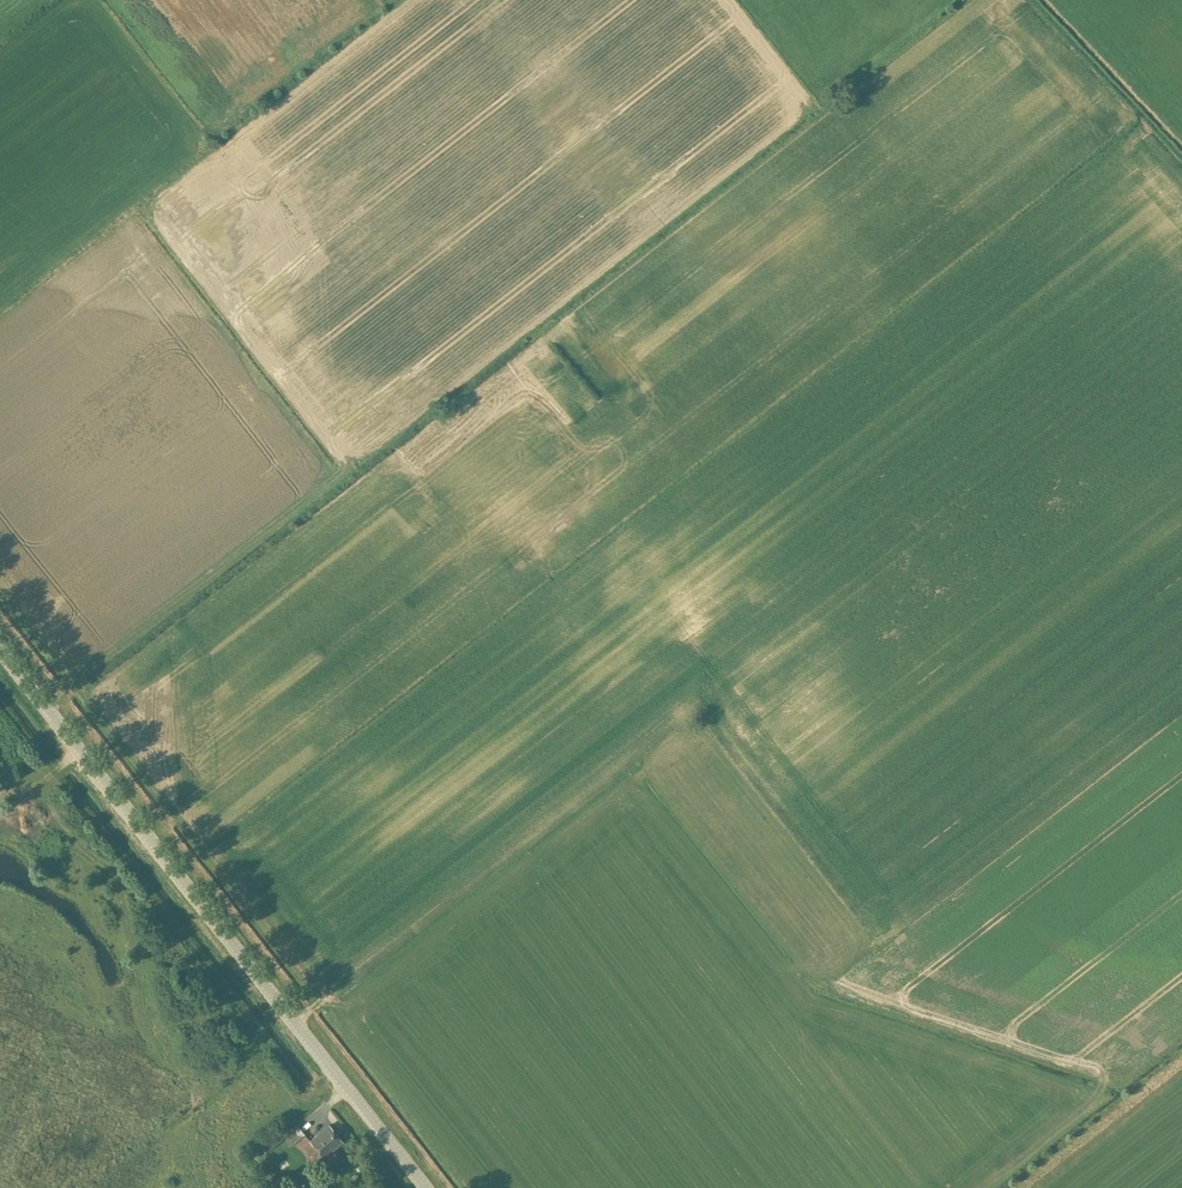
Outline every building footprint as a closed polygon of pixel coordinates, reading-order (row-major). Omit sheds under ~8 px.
[(291,1146),(305,1134),(296,1123),(282,1134),(291,1146)] [(309,1141),(323,1157),(343,1141),(329,1125),(309,1141)]
